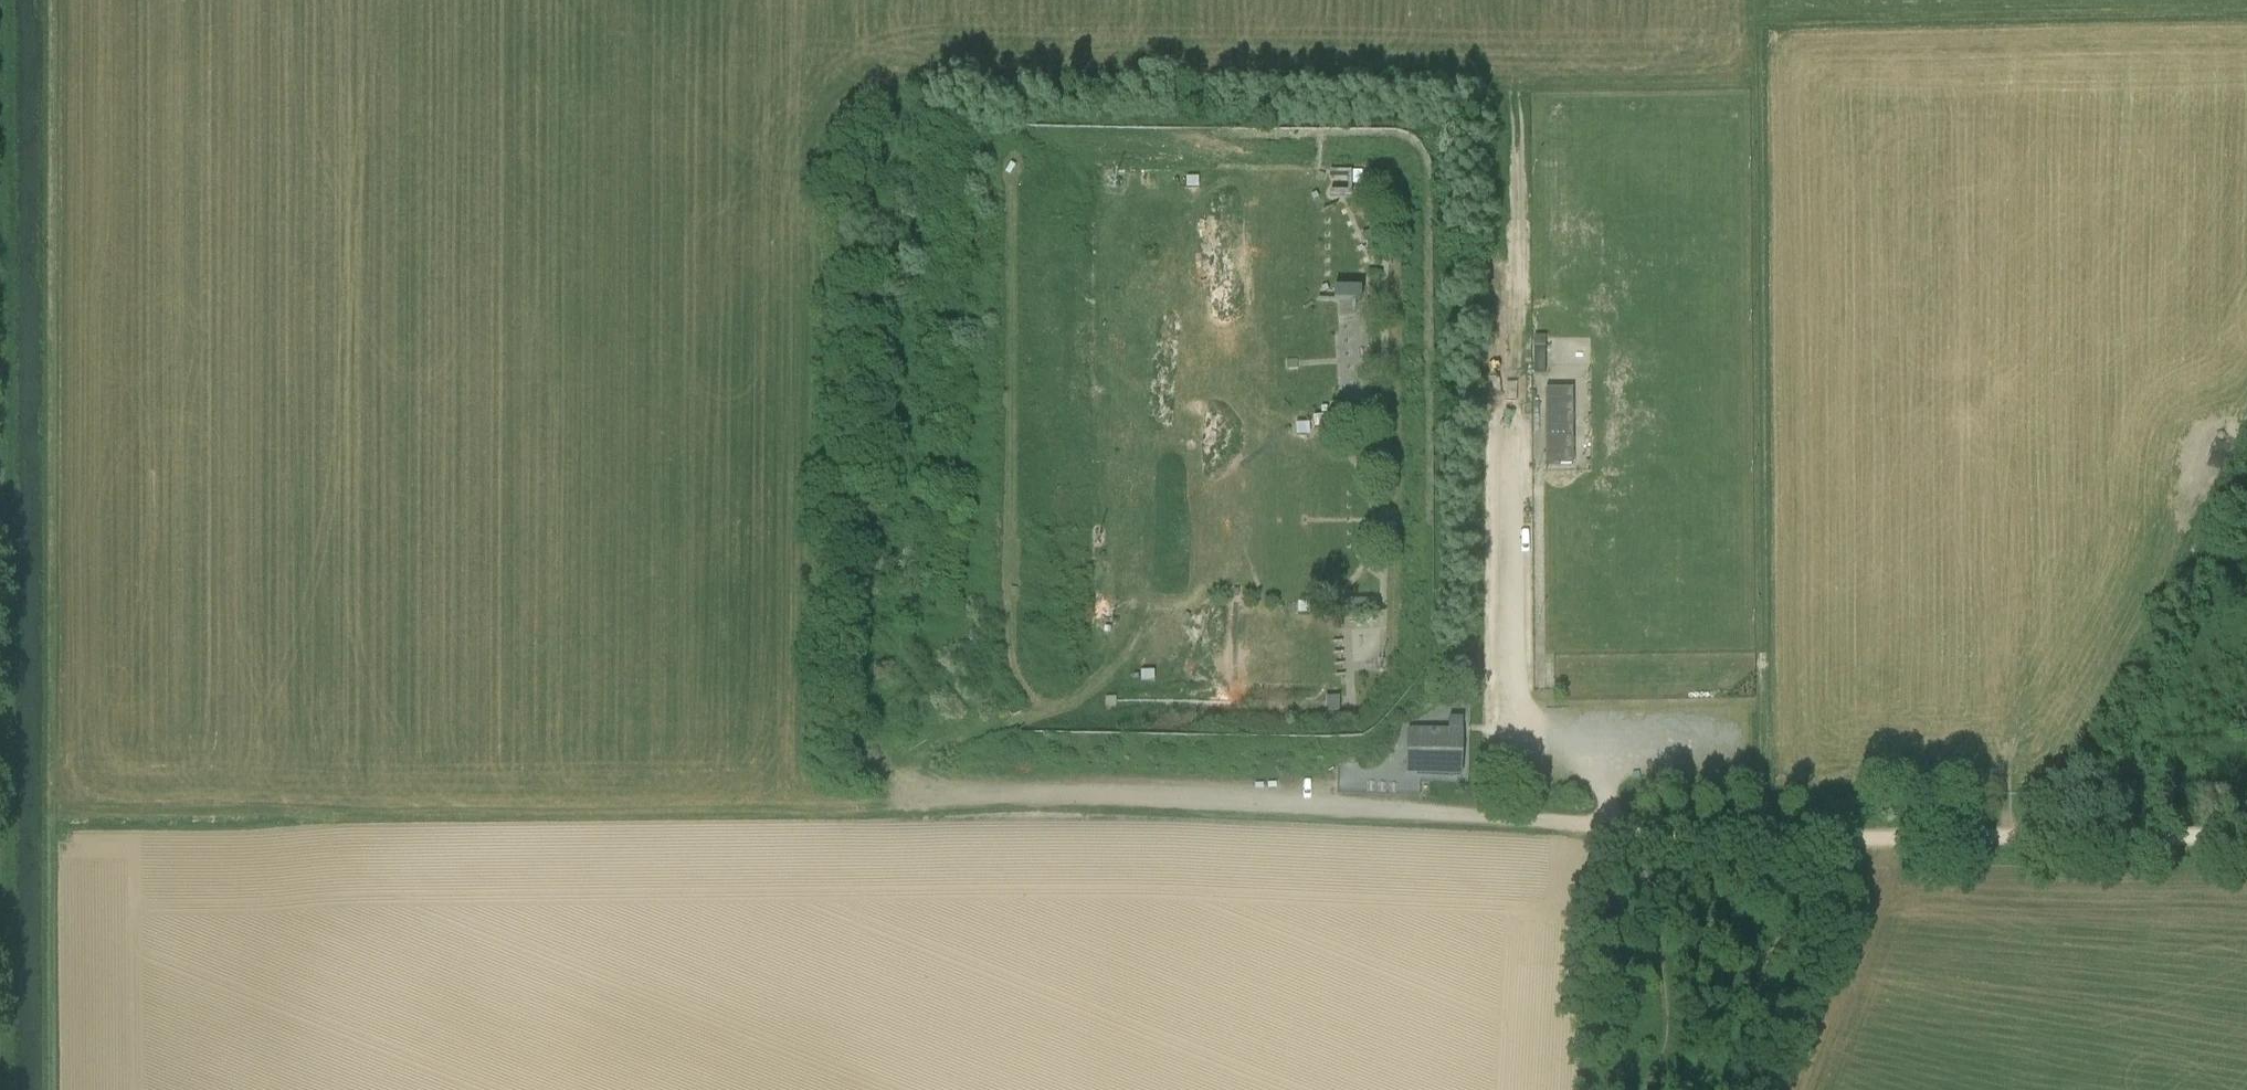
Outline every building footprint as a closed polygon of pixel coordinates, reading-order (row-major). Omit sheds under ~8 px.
[(1337,300),(1367,299),(1367,285),(1336,287),(1337,300)] [(1572,388),(1545,388),(1545,464),(1572,464),(1572,388)] [(1418,730),(1417,774),(1460,775),(1461,731),(1418,730)]
